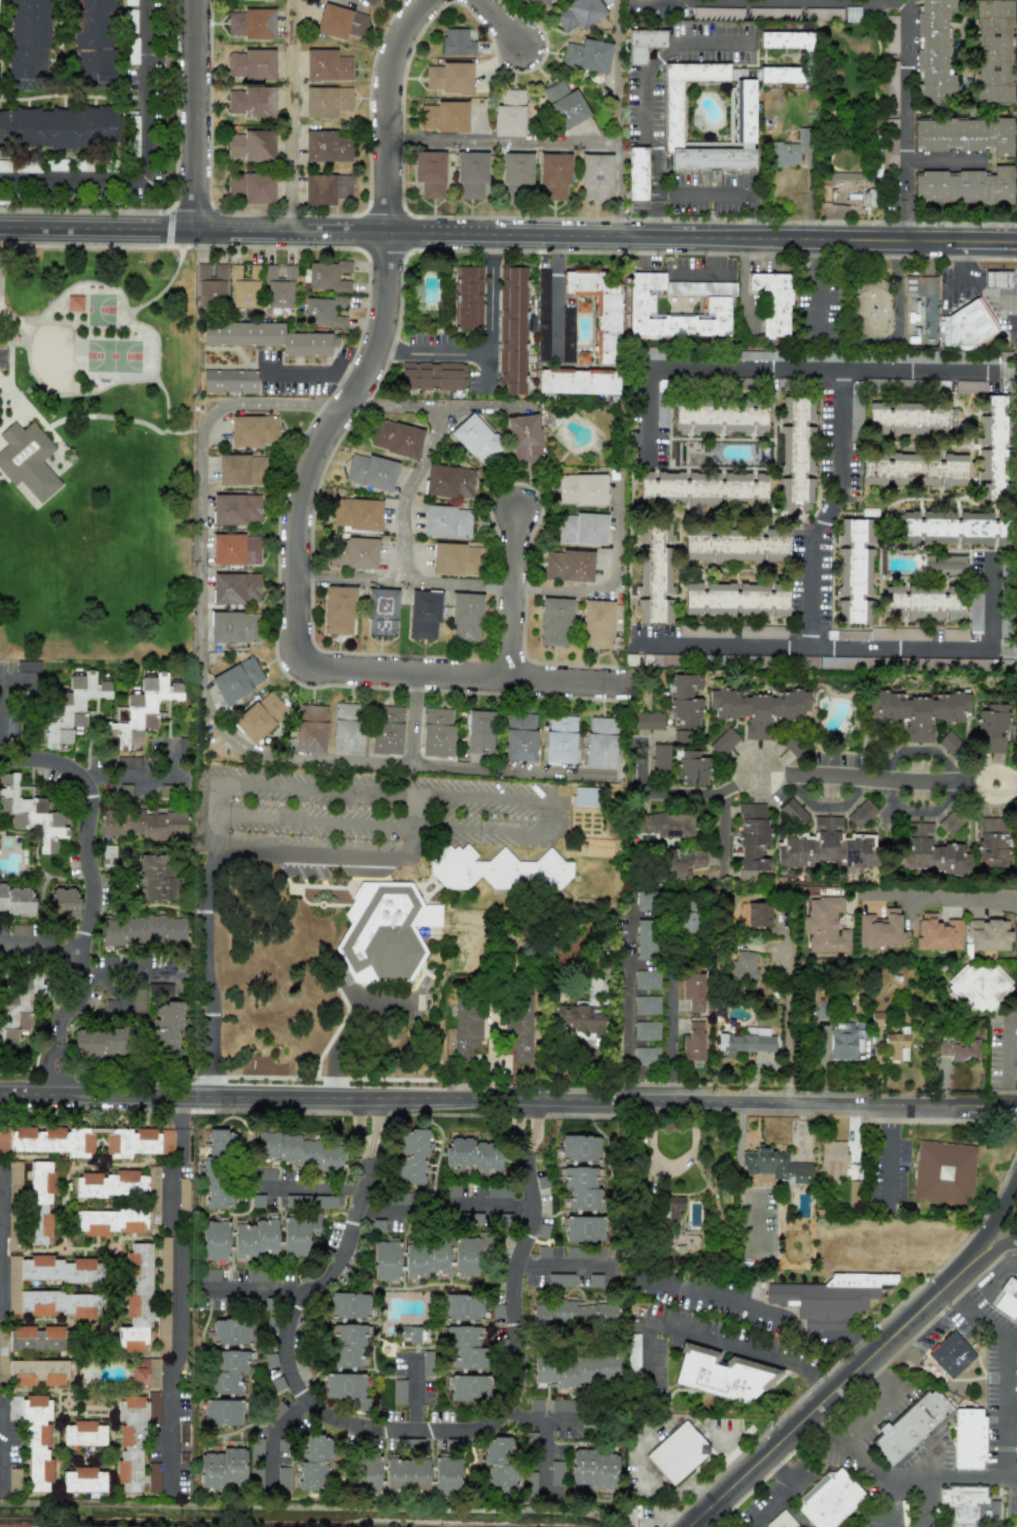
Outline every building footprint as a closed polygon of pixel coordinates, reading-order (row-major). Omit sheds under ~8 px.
[(47,79),(49,0),(10,0),(8,78),(47,79)] [(72,85),(115,86),(115,49),(111,49),(113,0),(74,0),(72,85)] [(598,0),(574,0),(552,14),(564,34),(578,25),(582,31),(607,14),(598,0)] [(954,97),(954,75),(947,75),(948,10),(954,11),(954,0),(916,0),(914,72),(919,72),(919,97),(954,97)] [(976,103),(1011,103),(1011,0),(976,0),(976,103)] [(368,16),(323,3),(315,32),(344,40),(346,33),(362,38),(368,16)] [(859,6),(844,7),(845,22),(859,22),(859,6)] [(743,20),(743,8),(694,7),(693,19),(743,20)] [(748,17),(798,18),(798,9),(748,7),(748,17)] [(842,9),(804,7),(804,19),(842,21),(842,9)] [(274,10),(227,11),(227,36),(242,35),(242,40),(274,39),(274,10)] [(898,53),(897,15),(884,16),(885,53),(898,53)] [(442,55),(474,55),(474,41),(468,41),(467,28),(442,29),(442,55)] [(627,65),(645,65),(646,48),(665,48),(666,30),(628,29),(627,65)] [(760,48),(812,49),(812,32),(760,31),(760,48)] [(612,44),(582,38),(581,45),(565,42),(561,65),(607,74),(612,44)] [(274,50),(242,49),(242,53),(228,53),(227,78),(273,79),(274,50)] [(305,50),(306,81),(352,80),(352,56),(336,57),(336,49),(305,50)] [(670,171),(705,170),(705,182),(719,182),(719,171),(755,170),(752,69),(730,69),(732,144),(695,145),(695,146),(683,146),(681,82),(729,80),(728,62),(664,64),(666,152),(670,152),(670,171)] [(472,92),(472,64),(425,63),(425,92),(472,92)] [(759,68),(759,85),(811,84),(811,67),(759,68)] [(590,115),(575,88),(568,92),(561,79),(541,90),(563,130),(590,115)] [(227,114),(242,114),(242,117),(274,118),(274,87),(242,86),(242,90),(228,90),(227,114)] [(352,88),(305,87),(305,117),(335,118),(335,111),(351,111),(352,88)] [(523,137),(524,90),(500,89),(499,106),(493,105),(493,136),(523,137)] [(467,132),(467,102),(435,101),(435,105),(420,105),(420,128),(436,129),(436,132),(467,132)] [(118,106),(82,107),(82,109),(0,110),(0,149),(119,147),(118,106)] [(127,116),(129,157),(139,157),(137,116),(127,116)] [(913,120),(948,119),(948,118),(954,118),(954,120),(992,119),(992,117),(1011,117),(1012,156),(993,156),(993,146),(982,146),(982,150),(957,150),(957,146),(945,146),(945,150),(920,151),(920,147),(913,147),(913,120)] [(798,143),(770,143),(770,166),(799,166),(799,149),(809,149),(809,128),(797,128),(798,143)] [(274,132),(227,131),(227,160),(274,161),(274,132)] [(305,161),(351,161),(351,136),(336,136),(336,131),(305,131),(305,161)] [(646,147),(627,147),(628,201),(647,201),(646,147)] [(445,152),(414,151),(413,182),(421,183),(421,198),(444,198),(445,152)] [(486,152),(456,152),(456,184),(460,184),(460,199),(485,199),(486,152)] [(532,153),(502,152),(501,197),(531,197),(532,153)] [(566,201),(566,185),(570,185),(570,154),(540,153),(539,201),(566,201)] [(611,186),(612,155),(581,154),(580,186),(585,186),(584,200),(607,201),(608,186),(611,186)] [(914,176),(921,176),(921,171),(945,171),(945,175),(957,175),(957,170),(982,170),(982,175),(992,174),(992,165),(1012,165),(1012,204),(984,205),(984,202),(914,203),(914,176)] [(274,204),(274,173),(227,172),(226,195),(244,195),(243,203),(274,204)] [(830,181),(864,179),(864,172),(829,173),(830,181)] [(351,175),(305,175),(304,205),(335,205),(335,198),(351,198),(351,175)] [(307,290),(350,291),(350,281),(338,280),(338,273),(351,273),(351,263),(308,261),(307,290)] [(225,264),(196,264),(195,305),(225,305),(225,264)] [(258,307),(258,265),(249,265),(249,277),(241,277),(241,265),(230,265),(231,307),(258,307)] [(266,308),(291,308),(291,285),(295,285),(295,265),(283,265),(283,279),(275,279),(275,265),(266,265),(266,308)] [(482,267),(454,266),(453,330),(481,330),(482,267)] [(525,267),(499,267),(499,395),(524,395),(525,267)] [(549,270),(537,270),(537,357),(549,357),(549,270)] [(618,364),(618,284),(603,284),(604,270),(563,270),(563,296),(595,296),(595,364),(618,364)] [(985,288),(1011,287),(1010,271),(985,271),(985,288)] [(628,336),(728,336),(729,296),(735,296),(735,283),(665,282),(665,295),(705,295),(705,316),(653,315),(653,291),(664,291),(664,273),(629,273),(628,336)] [(748,290),(763,290),(763,337),(789,337),(789,274),(748,274),(748,290)] [(905,278),(905,303),(906,306),(907,346),(936,345),(941,348),(969,347),(998,332),(980,297),(937,322),(936,278),(905,278)] [(888,279),(865,279),(865,283),(853,283),(853,335),(888,335),(888,279)] [(82,296),(67,296),(67,310),(82,311),(82,296)] [(346,326),(346,316),(334,316),(334,308),(347,308),(347,298),(304,297),(303,325),(346,326)] [(574,307),(561,307),(562,322),(574,322),(574,307)] [(283,323),(203,322),(203,345),(281,346),(281,356),(330,356),(330,347),(338,347),(338,333),(283,333),(283,323)] [(464,389),(465,363),(401,362),(401,388),(464,389)] [(203,392),(256,393),(256,371),(203,369),(203,392)] [(538,393),(618,394),(618,370),(538,369),(538,393)] [(947,381),(923,380),(923,387),(932,388),(932,392),(947,392),(947,381)] [(985,393),(985,381),(956,381),(956,392),(985,393)] [(1008,499),(1009,396),(982,396),(982,414),(979,414),(979,499),(1008,499)] [(813,398),(785,397),(784,426),(782,426),(780,475),(779,510),(792,511),(792,508),(811,509),(813,427),(806,426),(806,421),(813,421),(813,398)] [(674,403),(675,432),(720,432),(720,433),(766,432),(766,403),(752,403),(752,402),(674,403)] [(868,402),(868,434),(926,434),(926,432),(956,432),(956,408),(948,408),(948,403),(887,403),(887,402),(868,402)] [(504,446),(472,412),(449,433),(482,467),(504,446)] [(538,414),(508,416),(511,466),(541,464),(538,414)] [(278,416),(230,416),(231,446),(278,445),(278,416)] [(417,458),(423,429),(376,419),(370,449),(417,458)] [(19,481),(40,505),(62,485),(41,461),(56,449),(32,422),(21,430),(13,421),(0,433),(0,438),(6,445),(0,450),(0,472),(13,487),(19,481)] [(398,462),(367,455),(367,457),(351,453),(344,482),(390,493),(398,462)] [(965,487),(966,455),(942,454),(942,461),(936,461),(937,455),(888,453),(888,456),(862,455),(861,485),(887,486),(887,485),(937,486),(937,479),(942,479),(942,486),(965,487)] [(217,456),(217,486),(266,485),(265,455),(217,456)] [(471,500),(475,470),(428,464),(424,493),(471,500)] [(639,503),(719,505),(751,506),(751,504),(766,505),(767,474),(752,473),(752,474),(721,473),(685,472),(654,472),(640,471),(639,503)] [(558,475),(605,475),(605,504),(574,504),(574,502),(558,502),(558,475)] [(260,495),(212,494),(212,524),(259,525),(260,495)] [(380,530),(382,500),(334,498),(333,528),(380,530)] [(470,538),(471,507),(423,506),(422,536),(470,538)] [(901,544),(956,544),(956,545),(1008,545),(1008,520),(991,520),(991,513),(956,513),(956,512),(919,512),(901,511),(901,544)] [(559,515),(575,515),(575,513),(606,515),(604,545),(558,542),(559,515)] [(869,624),(870,600),(863,600),(863,594),(870,595),(871,546),(872,520),(839,518),(838,543),(846,543),(846,549),(840,548),(838,598),(839,598),(838,623),(869,624)] [(670,622),(670,599),(663,599),(663,594),(671,593),(670,547),(663,548),(663,542),(670,542),(670,519),(637,520),(638,597),(639,623),(670,622)] [(684,560),(761,562),(761,561),(787,561),(788,529),(764,529),(764,536),(759,536),(759,530),(725,529),(725,536),(707,536),(707,531),(684,531),(684,560)] [(260,565),(260,535),(212,535),(212,564),(260,565)] [(377,539),(331,538),(330,567),(376,569),(377,539)] [(480,575),(480,545),(432,544),(432,574),(480,575)] [(546,552),(562,553),(562,550),(592,552),(590,581),(544,579),(546,552)] [(964,556),(924,555),(923,574),(964,575),(964,556)] [(259,574),(212,574),(212,603),(259,603),(259,574)] [(787,617),(788,584),(770,583),(770,585),(735,584),(684,583),(683,615),(787,617)] [(884,618),(903,617),(903,620),(942,619),(963,619),(963,589),(943,589),(943,586),(904,586),(904,585),(884,585),(884,618)] [(354,587),(324,586),(323,634),(353,635),(354,587)] [(396,637),(397,589),(368,588),(366,636),(396,637)] [(438,639),(440,591),(410,590),(408,638),(438,639)] [(981,633),(982,591),(969,590),(969,633),(981,633)] [(481,642),(482,594),(452,593),(451,641),(481,642)] [(571,599),(541,597),(539,647),(569,648),(571,599)] [(581,648),(612,649),(613,601),(582,600),(581,648)] [(258,643),(258,613),(210,612),(209,642),(258,643)] [(724,636),(724,628),(699,629),(699,637),(724,636)] [(644,665),(678,666),(678,655),(644,654),(644,665)] [(266,682),(251,655),(209,678),(223,705),(266,682)] [(748,665),(765,664),(765,656),(748,656),(748,665)] [(817,668),(817,657),(803,657),(803,667),(817,668)] [(40,673),(40,661),(17,661),(17,672),(40,673)] [(85,699),(110,699),(110,681),(94,681),(94,670),(84,670),(84,676),(69,676),(69,692),(55,692),(55,722),(44,722),(44,750),(56,750),(56,744),(71,744),(71,727),(85,727),(85,699)] [(181,700),(181,682),(166,683),(166,672),(156,672),(156,677),(140,677),(140,694),(126,694),(127,722),(101,723),(102,744),(143,743),(142,729),(156,729),(156,700),(181,700)] [(701,674),(669,674),(669,726),(700,726),(700,698),(692,698),(692,687),(700,687),(701,674)] [(232,722),(252,745),(288,712),(268,689),(232,722)] [(807,719),(809,691),(775,690),(774,696),(742,695),(742,690),(708,689),(708,709),(714,709),(714,718),(744,719),(743,739),(769,740),(770,718),(807,719)] [(932,721),(962,722),(963,713),(969,714),(969,693),(936,692),(936,696),(869,693),(868,721),(899,722),(898,742),(931,743),(932,721)] [(363,704),(333,704),(332,753),(362,754),(363,704)] [(1006,704),(986,704),(986,711),(977,710),(976,753),(1005,754),(1006,704)] [(327,706),(296,705),(295,752),(325,753),(327,706)] [(403,706),(372,706),(371,754),(401,755),(403,706)] [(453,709),(423,708),(421,756),(451,757),(453,709)] [(492,754),(494,711),(467,710),(465,753),(492,754)] [(505,761),(535,761),(536,714),(506,713),(505,761)] [(663,730),(663,713),(636,713),(635,729),(663,730)] [(576,716),(546,715),(544,763),(574,764),(576,716)] [(16,734),(17,719),(6,718),(6,733),(16,734)] [(615,766),(616,718),(586,718),(585,765),(615,766)] [(708,746),(720,758),(739,739),(728,727),(708,746)] [(686,730),(673,730),(673,742),(687,741),(686,730)] [(937,741),(950,755),(962,745),(949,730),(937,741)] [(807,747),(791,733),(781,744),(796,758),(807,747)] [(669,745),(653,744),(652,774),(668,774),(669,745)] [(677,785),(707,786),(708,757),(699,757),(699,751),(678,750),(677,785)] [(11,814),(11,828),(39,828),(39,854),(57,854),(57,839),(68,839),(68,828),(62,828),(62,812),(45,812),(45,798),(17,798),(17,773),(0,773),(0,814),(11,814)] [(572,806),(599,807),(600,788),(572,787),(572,806)] [(808,816),(789,798),(780,807),(799,826),(808,816)] [(876,811),(866,799),(847,817),(857,828),(876,811)] [(767,804),(738,804),(738,854),(738,881),(754,881),(754,871),(769,871),(768,858),(760,858),(760,847),(767,847),(767,804)] [(102,836),(143,836),(143,840),(186,840),(185,813),(144,813),(144,809),(102,810),(102,836)] [(656,837),(692,838),(693,814),(640,813),(640,833),(656,833),(656,837)] [(776,865),(810,868),(811,860),(843,863),(842,866),(872,869),(875,841),(839,837),(841,818),(815,816),(813,839),(778,836),(776,865)] [(977,861),(985,861),(985,867),(1006,867),(1006,818),(977,818),(977,861)] [(903,871),(968,872),(968,854),(962,854),(962,844),(931,844),(931,823),(903,823),(903,871)] [(558,890),(572,876),(572,862),(564,862),(549,847),(534,862),(517,861),(502,846),(487,862),(471,861),(477,855),(466,844),(462,848),(450,848),(447,844),(430,861),(429,873),(445,889),(466,889),(479,876),(491,888),(558,890)] [(115,846),(102,846),(101,866),(115,866),(115,846)] [(705,867),(705,851),(663,852),(664,880),(688,879),(688,867),(705,867)] [(176,900),(177,877),(173,877),(174,855),(137,854),(136,900),(176,900)] [(411,881),(360,883),(351,898),(351,900),(344,915),(348,923),(335,948),(340,959),(347,962),(347,970),(353,983),(370,983),(380,978),(396,978),(405,983),(412,979),(425,952),(413,925),(423,906),(411,881)] [(34,896),(30,896),(30,885),(0,885),(0,911),(6,911),(6,915),(34,915),(34,896)] [(78,889),(53,888),(53,898),(48,898),(47,915),(78,916),(78,889)] [(635,909),(656,910),(656,891),(636,890),(635,909)] [(808,952),(849,952),(849,929),(837,929),(837,912),(843,912),(843,897),(808,897),(808,916),(803,916),(803,933),(809,933),(808,952)] [(747,902),(747,927),(770,927),(771,902),(747,902)] [(858,915),(859,946),(903,946),(903,932),(899,932),(899,908),(885,908),(885,919),(874,919),(874,914),(858,915)] [(696,935),(699,913),(679,910),(677,933),(696,935)] [(961,920),(945,920),(945,923),(935,923),(935,913),(918,913),(918,949),(961,950),(961,920)] [(186,916),(102,916),(102,945),(186,946),(186,916)] [(1009,951),(1009,920),(967,919),(967,950),(1009,951)] [(655,959),(656,920),(637,920),(635,959),(655,959)] [(30,925),(12,925),(12,936),(30,936),(30,925)] [(755,983),(758,953),(736,950),(735,961),(732,960),(730,979),(755,983)] [(150,968),(149,958),(138,959),(139,969),(150,968)] [(1015,985),(995,964),(986,973),(979,965),(972,972),(965,964),(944,983),(970,1011),(977,1005),(984,1013),(1015,985)] [(634,989),(660,989),(660,971),(635,970),(634,989)] [(17,1044),(17,1028),(30,1028),(30,997),(51,997),(51,986),(40,985),(41,972),(21,972),(21,991),(2,990),(1,1020),(0,1020),(0,1044),(17,1044)] [(704,973),(683,973),(682,999),(688,999),(688,1012),(703,1013),(704,973)] [(172,984),(148,984),(148,994),(172,994),(172,984)] [(105,999),(105,1014),(145,1013),(145,988),(130,989),(130,998),(105,999)] [(531,1063),(531,994),(506,994),(506,1036),(512,1036),(512,1063),(531,1063)] [(634,1014),(659,1014),(659,996),(634,996),(634,1014)] [(154,1006),(154,1059),(179,1059),(179,1029),(183,1029),(182,1002),(165,1002),(165,1006),(154,1006)] [(453,1063),(471,1063),(472,1047),(481,1048),(482,1005),(455,1004),(453,1063)] [(602,1031),(603,1014),(596,1014),(596,1006),(556,1005),(555,1030),(602,1031)] [(634,1040),(660,1040),(660,1022),(634,1021),(634,1040)] [(682,1060),(703,1061),(704,1021),(689,1021),(688,1035),(683,1035),(682,1060)] [(830,1060),(855,1060),(856,1052),(862,1052),(863,1023),(831,1022),(830,1060)] [(908,1060),(907,1026),(901,1026),(901,1033),(885,1034),(886,1061),(908,1060)] [(775,1052),(775,1035),(769,1035),(769,1028),(744,1027),(743,1035),(718,1034),(717,1050),(724,1050),(724,1058),(735,1059),(735,1051),(775,1052)] [(129,1029),(74,1029),(74,1055),(129,1056),(129,1029)] [(978,1061),(978,1039),(969,1039),(968,1044),(939,1043),(938,1055),(951,1055),(950,1061),(978,1061)] [(659,1047),(634,1047),(634,1065),(659,1065),(659,1047)] [(9,1152),(68,1153),(67,1158),(92,1159),(93,1134),(106,1134),(105,1158),(130,1158),(131,1152),(174,1153),(174,1130),(158,1129),(133,1128),(133,1129),(66,1127),(66,1128),(35,1127),(10,1126),(9,1152)] [(423,1185),(424,1156),(427,1156),(428,1129),(409,1129),(409,1133),(397,1132),(396,1184),(423,1185)] [(234,1131),(208,1130),(208,1145),(209,1146),(208,1155),(233,1157),(234,1131)] [(342,1167),(343,1143),(300,1142),(300,1134),(258,1132),(257,1164),(342,1167)] [(560,1160),(599,1161),(600,1136),(561,1135),(560,1160)] [(500,1141),(450,1140),(450,1147),(445,1147),(444,1168),(462,1168),(462,1165),(478,1165),(478,1175),(487,1175),(487,1170),(500,1170),(500,1141)] [(911,1197),(917,1140),(975,1146),(969,1203),(911,1197)] [(821,1141),(820,1182),(838,1182),(838,1177),(846,1177),(847,1142),(821,1141)] [(810,1163),(788,1163),(788,1150),(757,1151),(757,1152),(741,1152),(742,1174),(771,1174),(771,1178),(791,1178),(791,1184),(811,1183),(810,1163)] [(206,1210),(224,1209),(224,1204),(229,1204),(228,1157),(203,1158),(203,1169),(201,1169),(203,1195),(206,1195),(206,1210)] [(21,1161),(9,1161),(10,1200),(22,1200),(21,1161)] [(51,1162),(29,1162),(28,1246),(47,1246),(47,1237),(50,1237),(50,1195),(55,1195),(56,1171),(51,1171),(51,1162)] [(77,1198),(148,1196),(149,1209),(75,1211),(76,1231),(84,1231),(85,1236),(107,1236),(107,1233),(148,1232),(148,1226),(160,1225),(159,1166),(147,1166),(147,1175),(138,1175),(138,1169),(114,1170),(114,1175),(102,1175),(102,1172),(77,1173),(77,1198)] [(596,1167),(563,1167),(563,1189),(565,1189),(565,1210),(601,1210),(601,1188),(597,1188),(596,1167)] [(275,1169),(253,1169),(253,1181),(275,1181),(275,1169)] [(178,1211),(188,1212),(189,1178),(179,1178),(178,1211)] [(487,1199),(511,1198),(511,1187),(487,1188),(487,1199)] [(413,1205),(412,1193),(389,1194),(390,1205),(413,1205)] [(310,1206),(310,1196),(285,1195),(285,1206),(310,1206)] [(337,1208),(337,1197),(314,1196),(314,1208),(337,1208)] [(683,1197),(664,1197),(663,1224),(677,1225),(677,1210),(683,1211),(683,1197)] [(459,1213),(458,1224),(482,1225),(483,1214),(459,1213)] [(283,1256),(308,1256),(308,1233),(319,1233),(319,1215),(283,1215),(283,1256)] [(604,1242),(603,1216),(565,1217),(565,1243),(604,1242)] [(234,1224),(233,1257),(256,1258),(256,1253),(276,1253),(277,1219),(255,1219),(255,1225),(234,1224)] [(203,1221),(202,1260),(227,1260),(228,1221),(203,1221)] [(478,1277),(479,1252),(489,1252),(489,1237),(454,1236),(453,1276),(478,1277)] [(398,1241),(373,1242),(374,1280),(399,1280),(398,1241)] [(405,1279),(426,1278),(426,1274),(448,1273),(447,1241),(404,1243),(405,1279)] [(151,1243),(131,1243),(131,1252),(127,1252),(127,1295),(126,1327),(118,1327),(117,1352),(149,1353),(151,1243)] [(550,1247),(538,1247),(538,1258),(550,1258),(550,1247)] [(565,1259),(590,1260),(590,1248),(566,1248),(565,1259)] [(103,1319),(104,1294),(20,1292),(20,1281),(103,1282),(103,1260),(71,1259),(71,1261),(53,1261),(53,1257),(9,1256),(8,1314),(71,1315),(71,1319),(103,1319)] [(220,1270),(200,1270),(200,1282),(219,1282),(220,1270)] [(247,1282),(267,1282),(268,1272),(247,1272),(247,1282)] [(766,1283),(766,1304),(797,1305),(797,1320),(857,1321),(857,1310),(866,1311),(866,1299),(878,1299),(878,1283),(897,1283),(897,1275),(828,1273),(828,1284),(766,1283)] [(573,1287),(573,1275),(548,1274),(548,1286),(573,1287)] [(601,1286),(601,1275),(589,1275),(589,1287),(601,1286)] [(1008,1277),(998,1290),(1002,1292),(993,1306),(1014,1321),(1016,1317),(1016,1283),(1008,1277)] [(368,1318),(369,1293),(329,1292),(329,1317),(368,1318)] [(482,1296),(444,1295),(443,1319),(481,1320),(482,1296)] [(532,1324),(616,1327),(617,1303),(533,1300),(532,1324)] [(250,1344),(251,1321),(212,1320),(211,1343),(250,1344)] [(330,1325),(330,1368),(363,1367),(363,1324),(330,1325)] [(9,1328),(9,1352),(67,1351),(67,1326),(42,1326),(42,1327),(9,1328)] [(420,1327),(399,1326),(399,1337),(409,1338),(409,1344),(419,1344),(420,1327)] [(445,1327),(445,1348),(455,1348),(455,1360),(452,1360),(453,1370),(487,1369),(487,1348),(479,1348),(478,1326),(445,1327)] [(927,1353),(950,1378),(976,1355),(953,1329),(927,1353)] [(639,1334),(628,1334),(628,1370),(639,1370),(639,1334)] [(672,1385),(748,1404),(751,1393),(768,1397),(776,1369),(727,1357),(725,1364),(717,1361),(719,1353),(683,1343),(672,1385)] [(240,1394),(239,1372),(248,1372),(248,1351),(216,1351),(216,1371),(210,1371),(210,1394),(240,1394)] [(423,1376),(432,1375),(432,1352),(422,1352),(423,1376)] [(619,1381),(618,1355),(534,1358),(535,1383),(555,1382),(556,1388),(578,1388),(577,1383),(619,1381)] [(160,1359),(132,1359),(131,1389),(159,1389),(160,1359)] [(42,1385),(67,1385),(67,1360),(10,1361),(10,1385),(42,1385)] [(325,1400),(350,1399),(350,1410),(369,1410),(369,1397),(364,1397),(363,1374),(324,1374),(325,1400)] [(489,1376),(449,1375),(448,1401),(488,1402),(489,1376)] [(405,1405),(405,1380),(394,1380),(393,1404),(405,1405)] [(889,1427),(884,1422),(876,1430),(880,1434),(868,1445),(889,1468),(952,1408),(931,1386),(889,1427)] [(145,1492),(145,1421),(159,1421),(159,1392),(146,1392),(146,1396),(118,1396),(118,1423),(119,1423),(119,1459),(116,1459),(116,1483),(121,1483),(121,1493),(145,1492)] [(26,1492),(48,1491),(48,1483),(52,1482),(52,1458),(47,1458),(47,1447),(49,1447),(49,1422),(50,1422),(49,1395),(22,1395),(22,1396),(7,1396),(8,1421),(25,1421),(26,1492)] [(242,1400),(204,1400),(203,1425),(242,1425),(242,1400)] [(573,1412),(574,1400),(551,1400),(550,1412),(573,1412)] [(953,1468),(982,1469),(983,1409),(954,1409),(953,1468)] [(63,1425),(63,1446),(105,1445),(105,1425),(96,1426),(96,1420),(71,1421),(71,1425),(63,1425)] [(645,1456),(671,1485),(711,1450),(685,1420),(645,1456)] [(325,1488),(325,1462),(331,1462),(331,1439),(322,1439),(322,1435),(304,1435),(304,1462),(298,1462),(298,1471),(294,1471),(293,1490),(316,1490),(316,1487),(325,1488)] [(513,1493),(512,1438),(484,1439),(484,1464),(487,1464),(488,1493),(513,1493)] [(245,1484),(246,1449),(222,1448),(222,1453),(200,1453),(200,1488),(223,1489),(224,1483),(245,1484)] [(617,1454),(595,1454),(595,1449),(571,1449),(571,1485),(593,1485),(593,1489),(616,1489),(617,1454)] [(460,1457),(434,1456),(434,1494),(459,1495),(460,1457)] [(379,1457),(354,1457),(354,1494),(379,1495),(379,1457)] [(428,1493),(428,1459),(385,1458),(385,1492),(428,1493)] [(563,1461),(551,1461),(550,1491),(562,1492),(563,1461)] [(160,1463),(147,1463),(147,1483),(148,1483),(147,1493),(160,1494),(160,1463)] [(106,1491),(105,1471),(96,1472),(96,1467),(72,1467),(72,1472),(63,1472),(63,1492),(106,1491)] [(814,1526),(832,1526),(866,1496),(839,1467),(830,1475),(827,1472),(793,1504),(814,1526)] [(8,1468),(8,1492),(20,1492),(21,1469),(8,1468)] [(263,1468),(252,1468),(251,1487),(261,1488),(263,1468)] [(535,1472),(523,1472),(524,1497),(536,1497),(535,1472)] [(982,1526),(998,1526),(998,1501),(987,1501),(987,1485),(947,1485),(947,1489),(939,1489),(939,1505),(951,1505),(952,1526),(982,1526)] [(625,1505),(625,1526),(634,1526),(634,1506),(625,1505)] [(767,1526),(779,1526),(781,1525),(783,1526),(795,1526),(797,1525),(782,1509),(766,1525),(767,1526)]
